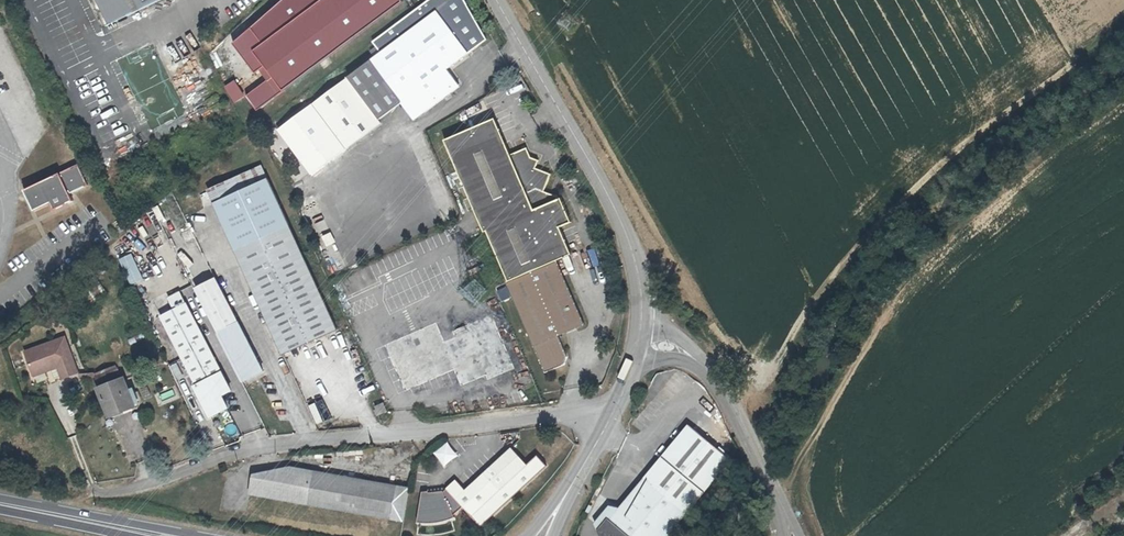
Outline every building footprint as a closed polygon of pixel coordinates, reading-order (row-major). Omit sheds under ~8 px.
[(107,24),(156,0),(95,0),(107,24)] [(269,42),(326,0),(287,0),(257,26),(269,42)] [(269,42),(260,49),(290,89),(408,0),(326,0),(269,42)] [(426,116),(461,91),(448,73),(488,44),(464,0),(431,0),(410,15),(403,21),(373,44),(382,56),(350,80),(381,123),(404,106),(414,99),(426,116)] [(226,87),(235,104),(248,98),(238,80),(226,87)] [(381,123),(350,80),(315,104),(347,149),(381,123)] [(415,122),(426,116),(414,99),(404,106),(415,122)] [(506,269),(568,244),(561,227),(572,222),(561,198),(544,191),(550,175),(537,168),(539,161),(534,159),(526,147),(511,154),(496,118),(448,138),(487,231),(490,229),(506,269)] [(294,179),(316,167),(304,143),(282,154),(294,179)] [(77,163),(23,189),(33,209),(50,202),(53,209),(72,199),(69,192),(87,183),(77,163)] [(263,168),(210,191),(216,204),(269,182),(263,168)] [(269,182),(216,204),(282,356),(335,333),(269,182)] [(568,244),(506,269),(511,280),(507,281),(546,372),(565,365),(569,358),(559,335),(585,325),(558,260),(572,254),(568,244)] [(150,297),(138,271),(126,277),(138,302),(150,297)] [(239,327),(216,282),(197,292),(219,336),(239,327)] [(216,388),(225,384),(187,309),(183,302),(175,306),(179,313),(163,322),(198,390),(196,392),(211,422),(228,413),(222,401),(216,388)] [(434,321),(386,342),(410,396),(456,376),(464,393),(515,371),(492,319),(443,341),(434,321)] [(261,371),(239,327),(222,335),(245,379),(261,371)] [(63,338),(23,353),(31,373),(55,363),(57,368),(61,379),(77,373),(63,338)] [(55,363),(31,373),(33,377),(57,368),(55,363)] [(116,370),(95,378),(99,388),(97,389),(108,416),(138,404),(133,391),(129,393),(123,378),(120,379),(116,370)] [(231,397),(225,384),(216,388),(222,401),(231,397)] [(382,403),(374,407),(378,416),(386,412),(382,403)] [(687,513),(732,460),(690,425),(645,477),(620,505),(601,526),(606,535),(668,535),(687,513)] [(435,452),(444,468),(460,458),(451,443),(435,452)] [(513,447),(466,489),(456,498),(464,507),(470,514),(479,506),(481,508),(529,465),(513,447)] [(255,474),(251,494),(404,521),(410,487),(291,467),(255,474)] [(466,489),(458,480),(448,488),(445,491),(444,491),(430,492),(430,491),(424,491),(418,522),(426,522),(431,522),(436,522),(442,521),(446,520),(451,519),(456,517),(454,515),(464,507),(456,498),(466,489)] [(598,520),(601,526),(620,505),(613,503),(598,520)]
